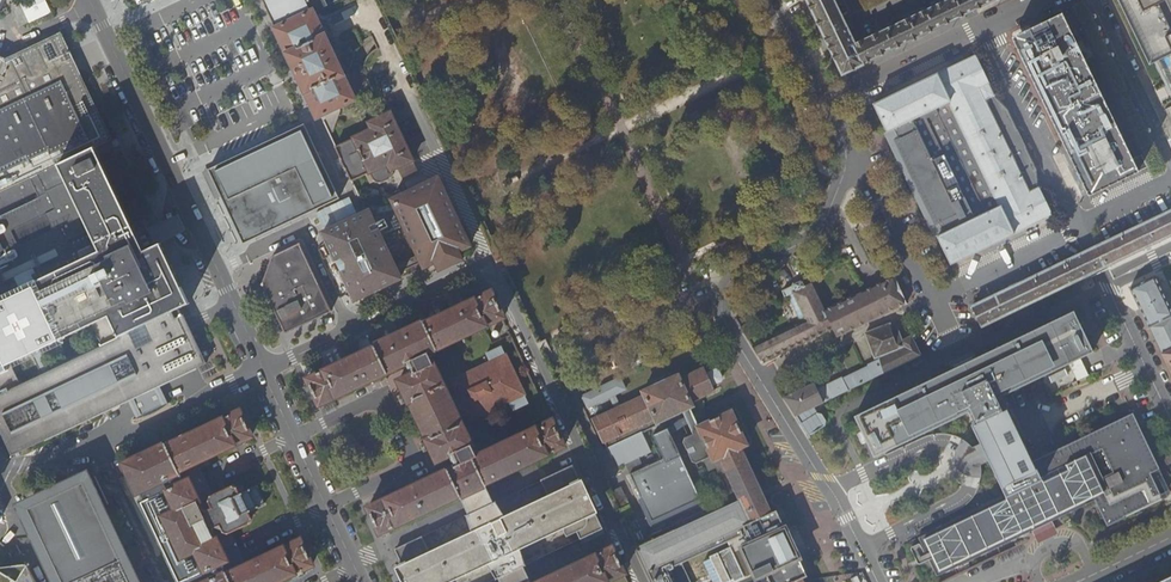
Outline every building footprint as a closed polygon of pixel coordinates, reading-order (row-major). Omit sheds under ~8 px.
[(29,22),(51,12),(46,0),(19,0),(29,22)] [(275,28),(275,29),(316,117),(321,115),(330,134),(333,132),(340,111),(338,107),(354,100),(313,12),(327,6),(326,3),(333,0),(262,0),(275,28)] [(811,10),(837,62),(843,74),(864,64),(855,44),(844,19),(834,0),(806,0),(811,10)] [(864,64),(962,17),(972,13),(976,11),(999,0),(949,0),(866,40),(855,44),(864,64)] [(1151,69),(1157,66),(1170,94),(1170,0),(1117,0),(1151,69)] [(1013,38),(1089,196),(1138,172),(1132,161),(1084,61),(1062,15),(1013,38)] [(59,165),(95,147),(111,139),(61,32),(8,54),(0,50),(0,193),(59,165)] [(934,226),(939,224),(944,234),(938,237),(952,264),(1015,234),(1014,234),(1049,217),(1050,218),(1052,216),(1051,214),(1040,191),(1039,188),(1038,189),(1037,186),(1037,169),(1035,167),(1009,113),(1008,111),(994,98),(993,96),(994,96),(993,93),(993,94),(988,84),(989,84),(988,82),(987,82),(976,59),(977,58),(975,56),(973,57),(973,58),(875,105),(888,132),(894,130),(899,140),(894,142),(934,226)] [(374,182),(380,184),(392,179),(394,173),(392,170),(412,161),(391,113),(369,123),(372,129),(335,147),(340,158),(339,158),(342,164),(345,170),(346,170),(351,182),(370,173),(374,182)] [(305,126),(204,171),(237,245),(338,199),(305,126)] [(95,147),(59,165),(0,193),(0,374),(8,370),(6,365),(109,316),(119,337),(172,312),(189,304),(176,275),(161,245),(156,247),(153,240),(144,221),(132,226),(95,147)] [(392,200),(422,264),(424,268),(438,261),(440,263),(441,266),(455,260),(459,259),(456,252),(470,246),(438,178),(392,200)] [(398,274),(368,211),(322,233),(355,300),(400,279),(398,274)] [(982,327),(1080,280),(1086,292),(1096,287),(1090,275),(1101,270),(1170,236),(1170,212),(1091,250),(1079,256),(1080,256),(972,308),(982,327)] [(263,284),(286,332),(332,310),(301,243),(274,255),(263,284)] [(495,262),(501,259),(497,251),(491,253),(495,262)] [(505,268),(501,259),(495,262),(499,271),(503,270),(505,268)] [(737,321),(764,363),(834,329),(838,337),(840,336),(840,335),(858,327),(888,313),(887,313),(905,305),(908,304),(907,302),(906,302),(897,279),(896,276),(894,277),(894,278),(875,287),(845,301),(845,302),(827,311),(813,285),(814,285),(813,283),(806,287),(804,282),(800,281),(794,285),(792,288),(783,292),(785,297),(786,297),(799,324),(760,343),(743,317),(737,321)] [(1156,278),(1157,278),(1156,277),(1130,289),(1149,327),(1148,327),(1149,328),(1150,327),(1163,353),(1162,353),(1170,373),(1170,310),(1156,278)] [(379,531),(380,533),(460,496),(461,498),(469,494),(478,489),(487,485),(486,483),(565,447),(553,421),(478,456),(456,409),(465,405),(472,419),(510,401),(514,410),(530,403),(505,347),(488,355),(492,363),(453,381),(460,395),(451,399),(430,353),(506,318),(494,293),(426,323),(426,321),(373,345),(374,347),(308,379),(319,405),(409,363),(414,374),(400,380),(406,393),(399,396),(403,404),(410,401),(410,402),(411,401),(429,439),(428,439),(428,440),(421,443),(425,452),(432,448),(438,461),(452,454),(455,461),(457,466),(368,508),(379,531)] [(980,444),(972,447),(968,443),(965,440),(963,439),(960,442),(958,445),(956,448),(955,453),(955,457),(956,462),(957,465),(959,469),(963,472),(967,475),(971,477),(981,478),(981,465),(989,461),(1005,496),(918,538),(937,577),(1094,501),(1107,527),(1163,500),(1151,474),(1160,469),(1133,413),(1033,461),(1007,408),(1002,410),(996,398),(1093,352),(1074,311),(952,370),(855,417),(874,457),(971,411),(976,422),(971,425),(980,444)] [(0,374),(0,421),(11,416),(23,441),(16,445),(19,452),(128,402),(132,411),(136,419),(137,418),(138,420),(135,421),(136,423),(154,415),(170,406),(170,404),(168,405),(167,404),(168,404),(164,396),(159,385),(187,372),(206,363),(188,325),(184,314),(176,319),(172,312),(119,337),(109,316),(6,365),(8,370),(0,374)] [(785,398),(809,436),(826,426),(827,423),(822,415),(818,414),(814,408),(921,356),(912,337),(902,342),(898,330),(893,332),(891,325),(866,334),(877,362),(869,366),(870,367),(844,380),(843,378),(818,390),(815,384),(785,398)] [(719,467),(735,502),(640,547),(657,581),(672,581),(667,571),(750,533),(754,542),(734,551),(738,559),(733,561),(730,564),(729,568),(729,572),(731,574),(733,576),(737,577),(741,577),(745,575),(749,581),(750,581),(769,573),(773,581),(804,581),(803,579),(809,576),(807,571),(806,572),(800,559),(801,559),(800,557),(799,554),(798,554),(789,533),(789,530),(788,528),(787,528),(781,515),(779,510),(773,513),(742,447),(749,444),(734,411),(701,426),(692,407),(694,406),(693,402),(716,391),(713,385),(723,381),(723,378),(720,370),(717,369),(708,374),(705,368),(682,379),(680,375),(644,392),(646,395),(621,407),(616,395),(627,389),(622,377),(584,396),(589,408),(612,396),(617,409),(595,419),(609,450),(612,448),(621,466),(652,452),(643,434),(661,425),(660,422),(685,410),(695,434),(687,438),(685,442),(694,462),(699,463),(706,460),(711,470),(719,467)] [(124,462),(138,492),(141,491),(145,500),(142,501),(180,581),(184,581),(276,581),(313,565),(300,539),(243,566),(241,560),(242,560),(233,540),(231,540),(228,533),(251,523),(252,518),(251,516),(255,515),(253,510),(265,505),(256,486),(244,491),(242,488),(239,489),(238,487),(233,485),(210,496),(206,490),(208,489),(199,469),(197,469),(194,463),(252,436),(240,411),(166,445),(165,443),(124,462)] [(664,459),(630,472),(651,523),(701,504),(671,427),(654,433),(664,459)] [(28,510),(62,581),(132,581),(99,511),(110,505),(97,477),(97,478),(100,485),(98,486),(94,479),(87,482),(91,489),(89,490),(85,483),(28,510)] [(511,581),(521,581),(515,570),(524,566),(515,548),(561,525),(566,536),(586,527),(583,522),(588,520),(595,510),(583,484),(571,481),(567,483),(564,478),(545,487),(549,496),(502,519),(494,502),(486,506),(478,489),(469,494),(477,510),(467,515),(477,533),(431,556),(422,537),(394,550),(410,581),(444,581),(490,560),(499,578),(507,574),(511,581)] [(624,573),(612,547),(538,581),(605,581),(624,573)] [(27,565),(0,568),(0,581),(16,581),(27,565)]
